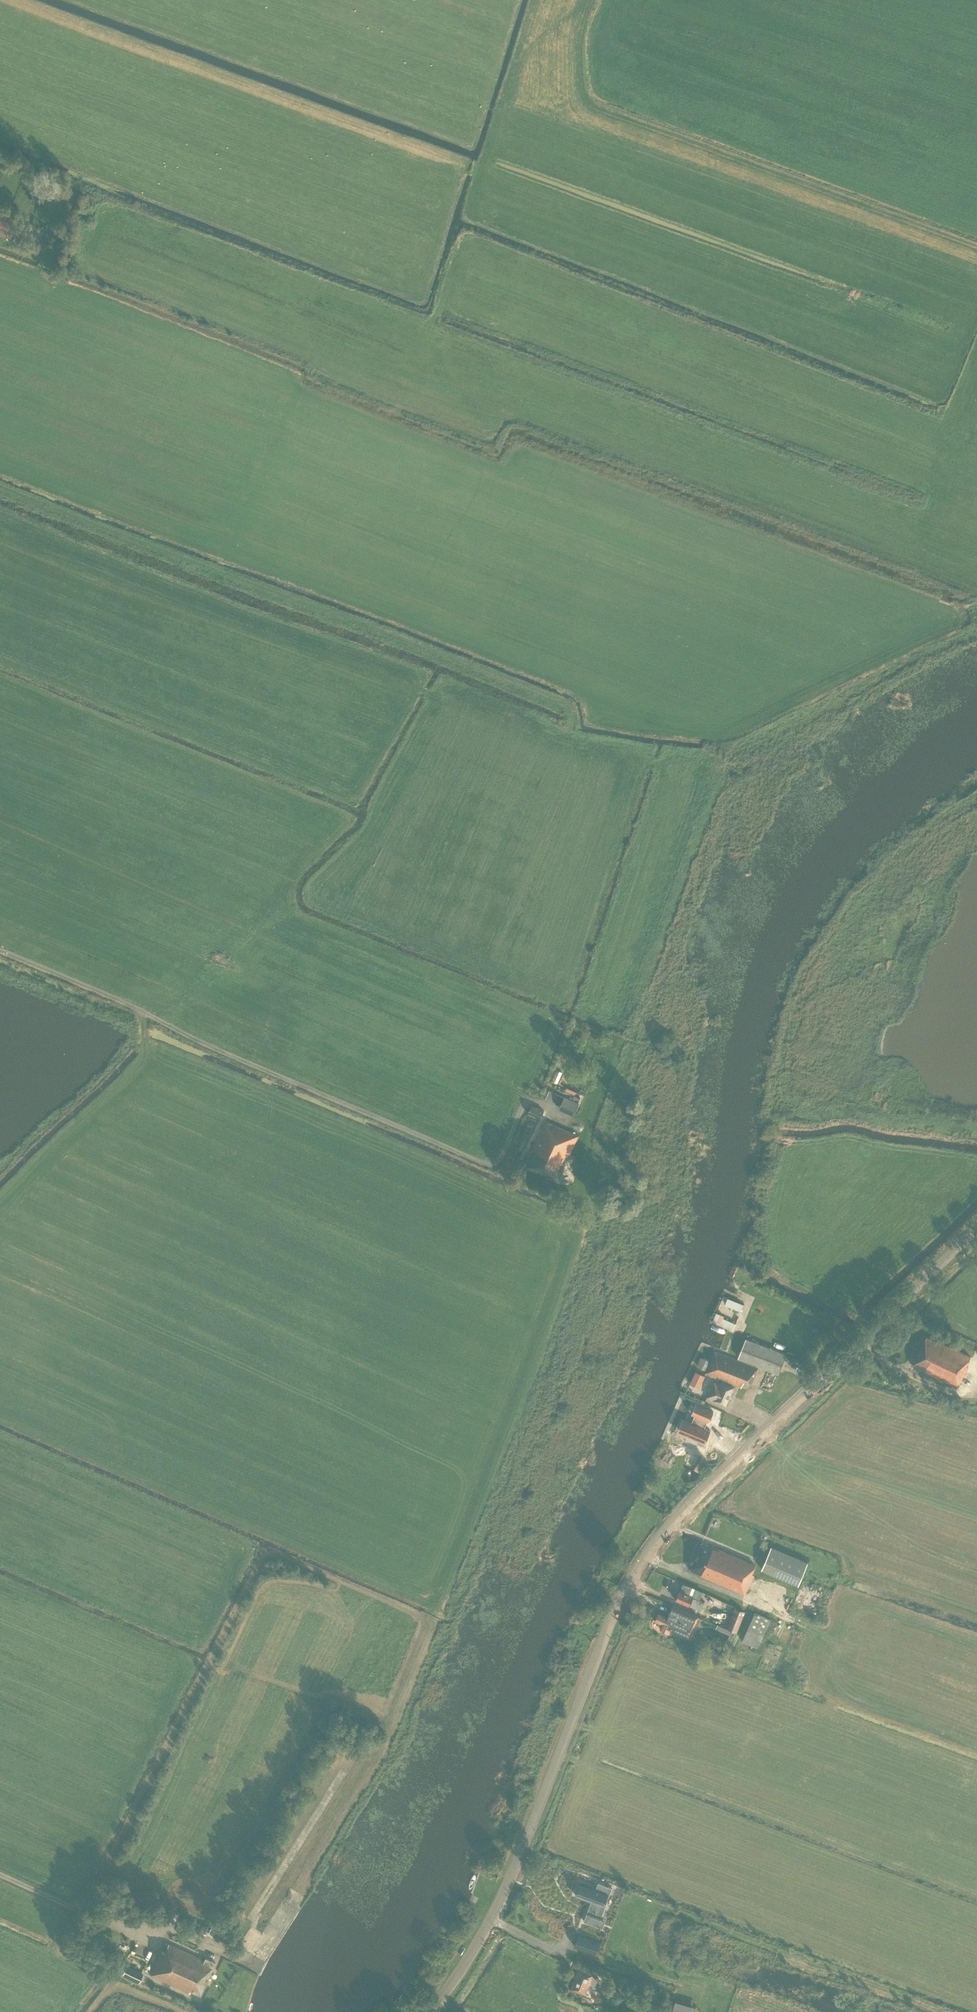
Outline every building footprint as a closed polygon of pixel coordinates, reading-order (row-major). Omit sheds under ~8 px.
[(543,1111),(531,1105),(528,1113),(540,1118),(543,1111)] [(578,1136),(545,1121),(524,1166),(554,1179),(556,1176),(559,1177),(578,1136)] [(720,1345),(721,1335),(702,1333),(701,1344),(720,1345)] [(938,1343),(926,1337),(912,1365),(957,1387),(967,1366),(965,1366),(970,1356),(939,1341),(938,1343)] [(746,1339),(741,1348),(737,1358),(778,1374),(786,1355),(746,1339)] [(743,1380),(751,1384),(758,1368),(715,1350),(705,1373),(740,1387),(743,1380)] [(709,1361),(700,1357),(696,1366),(705,1370),(709,1361)] [(690,1384),(700,1389),(706,1376),(696,1372),(690,1384)] [(712,1399),(725,1405),(734,1387),(722,1381),(720,1384),(714,1382),(706,1396),(712,1399)] [(692,1422),(687,1420),(682,1433),(705,1443),(711,1430),(704,1427),(707,1420),(709,1421),(713,1410),(696,1403),(691,1413),(695,1415),(692,1422)] [(673,1471),(678,1451),(665,1447),(659,1467),(673,1471)] [(791,1468),(789,1472),(799,1476),(801,1472),(791,1468)] [(755,1564),(701,1542),(688,1570),(744,1594),(753,1574),(752,1573),(755,1564)] [(808,1562),(771,1547),(762,1569),(798,1585),(808,1562)] [(699,1598),(702,1591),(682,1583),(679,1590),(699,1598)] [(675,1599),(689,1605),(700,1610),(704,1602),(679,1591),(675,1599)] [(718,1608),(720,1602),(709,1599),(708,1605),(718,1608)] [(721,1608),(732,1613),(734,1607),(735,1606),(724,1602),(721,1608)] [(667,1616),(658,1612),(655,1620),(661,1623),(659,1628),(668,1631),(669,1627),(689,1636),(698,1617),(672,1605),(667,1616)] [(726,1627),(736,1632),(745,1612),(734,1607),(732,1613),(726,1627)] [(741,1641),(757,1648),(770,1619),(754,1612),(741,1641)] [(734,1633),(717,1625),(715,1629),(728,1635),(725,1640),(730,1642),(734,1633)] [(778,1654),(784,1632),(771,1629),(765,1651),(778,1654)] [(595,1889),(580,1883),(575,1895),(591,1901),(584,1921),(595,1925),(610,1886),(598,1882),(595,1889)] [(596,1954),(601,1942),(588,1937),(584,1950),(596,1954)] [(205,1957),(204,1960),(168,1943),(164,1952),(161,1951),(151,1975),(189,1993),(190,1991),(199,1995),(215,1962),(205,1957)] [(140,1956),(149,1960),(152,1952),(144,1948),(140,1956)] [(139,1982),(143,1974),(132,1968),(128,1977),(139,1982)] [(592,1975),(577,1970),(571,1989),(585,1994),(589,1984),(595,1986),(598,1978),(591,1976),(592,1975)]
